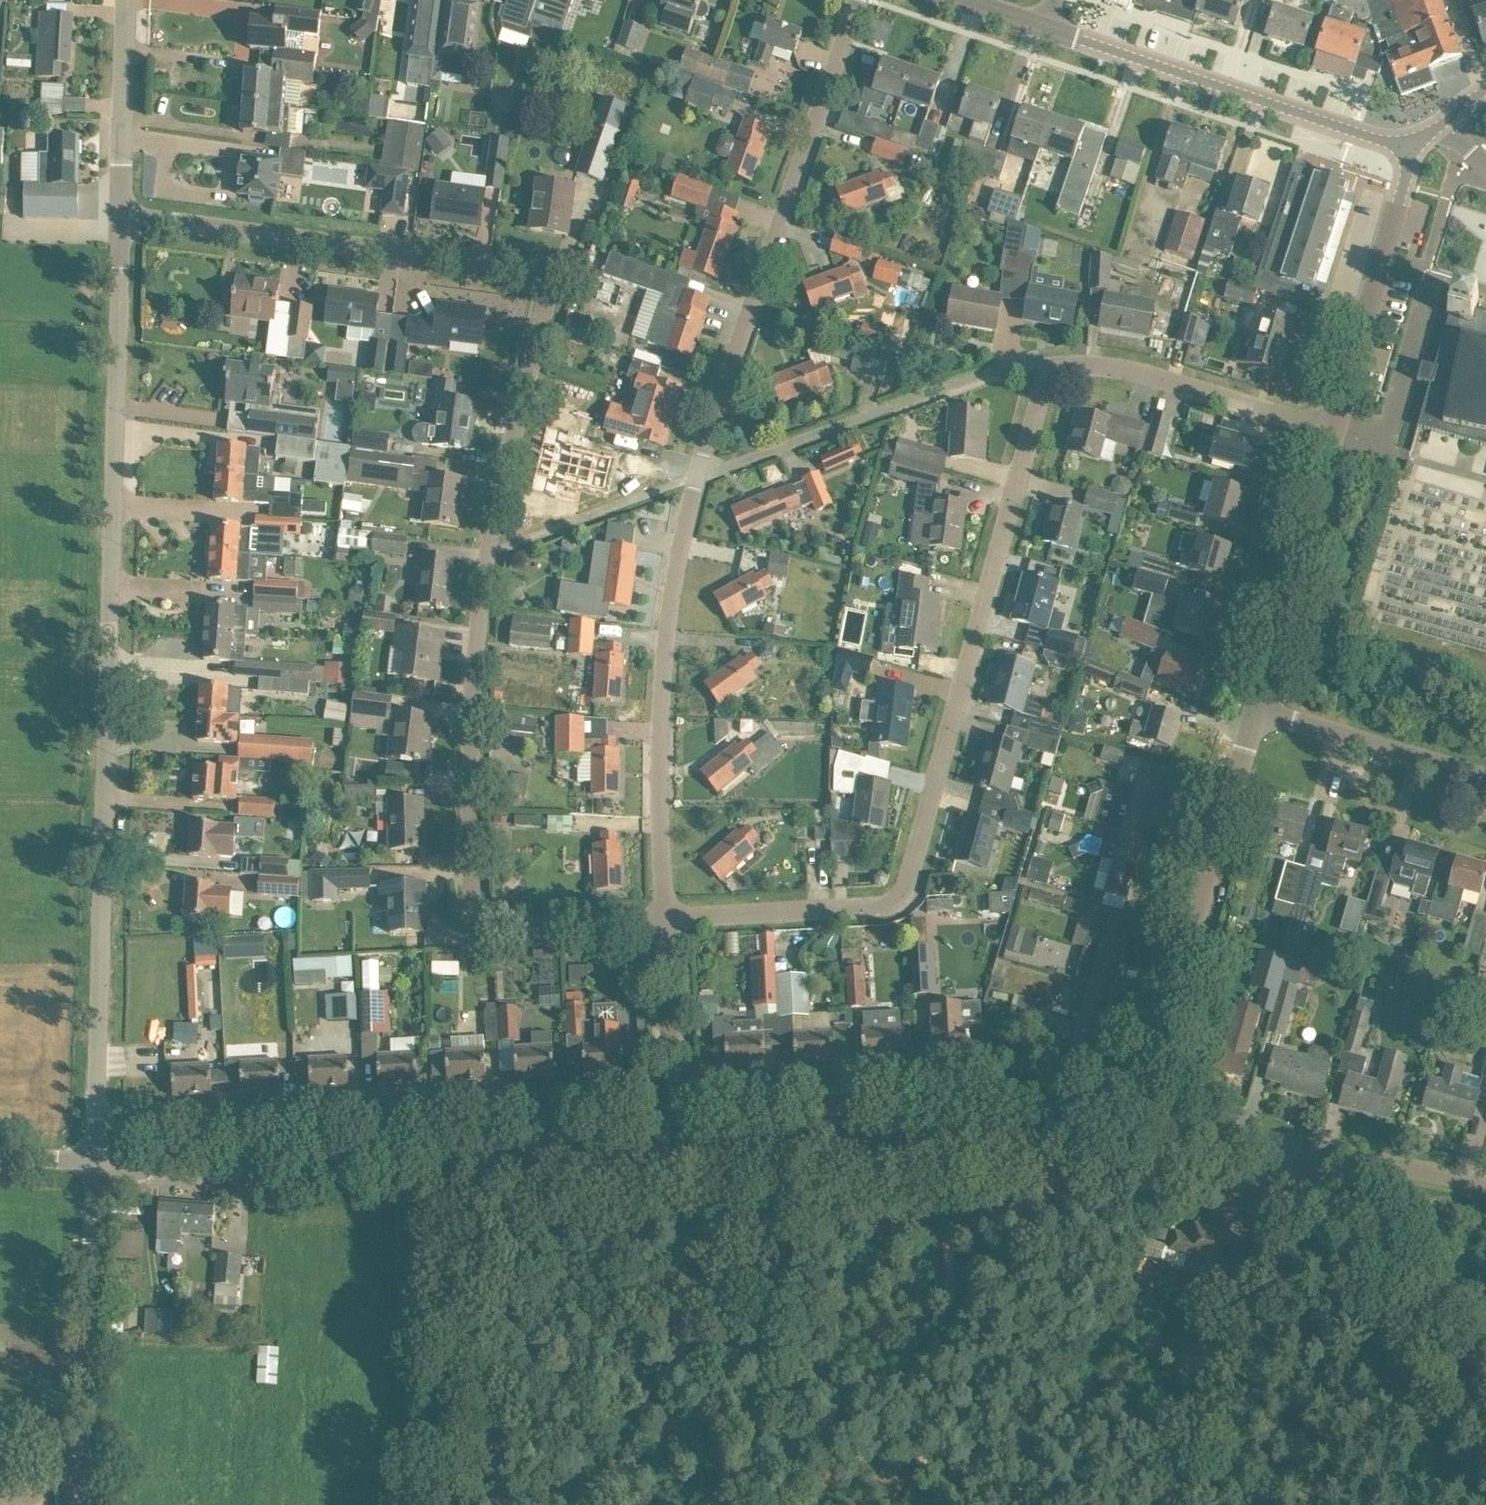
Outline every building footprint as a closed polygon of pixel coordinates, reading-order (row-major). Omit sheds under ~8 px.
[(377,0),(359,0),(356,9),(372,15),(377,0)] [(407,56),(411,57),(407,84),(430,87),(433,60),(435,60),(436,54),(443,0),(415,0),(407,56)] [(434,80),(436,80),(441,81),(442,74),(465,77),(470,78),(472,59),(480,3),(471,2),(471,0),(443,0),(436,54),(437,54),(434,77),(434,80)] [(506,9),(504,9),(500,19),(502,22),(501,24),(503,25),(503,30),(524,38),(530,22),(538,0),(509,0),(506,9)] [(530,22),(541,26),(564,33),(564,32),(549,28),(554,10),(569,15),(574,0),(538,0),(530,22)] [(710,12),(709,7),(706,3),(701,2),(702,0),(664,0),(661,9),(656,24),(690,35),(696,19),(700,21),(705,20),(708,17),(710,12)] [(1123,6),(1124,8),(1128,9),(1134,6),(1136,0),(1103,0),(1123,6)] [(1170,4),(1171,2),(1198,11),(1202,0),(1157,0),(1170,4)] [(1198,11),(1197,13),(1235,26),(1241,7),(1244,0),(1202,0),(1198,11)] [(1263,5),(1275,9),(1266,36),(1304,49),(1313,21),(1311,21),(1317,5),(1320,6),(1320,0),(1264,0),(1263,5)] [(1319,50),(1313,69),(1351,81),(1352,78),(1365,82),(1368,71),(1379,75),(1384,60),(1379,44),(1381,43),(1366,0),(1320,0),(1320,6),(1332,10),(1328,23),(1320,20),(1311,48),(1319,50)] [(1381,43),(1386,41),(1390,52),(1386,54),(1396,81),(1402,96),(1435,83),(1429,69),(1461,57),(1454,38),(1440,0),(1366,0),(1381,43)] [(1475,13),(1474,14),(1484,45),(1485,44),(1485,43),(1485,0),(1470,0),(1475,13)] [(297,24),(296,34),(306,35),(319,36),(322,11),(298,9),(297,24)] [(72,16),(62,15),(40,14),(36,76),(60,78),(61,62),(69,63),(72,16)] [(364,22),(355,30),(364,41),(374,33),(379,34),(381,20),(365,18),(364,22)] [(276,22),(252,21),(250,48),(275,50),(273,63),(315,69),(317,53),(304,51),(306,35),(296,34),(297,24),(288,24),(276,23),(276,22)] [(635,53),(644,28),(626,22),(618,47),(635,53)] [(795,55),(801,39),(802,34),(768,22),(767,26),(755,22),(750,37),(762,41),(755,63),(768,67),(774,48),(795,55)] [(536,40),(559,48),(564,33),(541,26),(536,40)] [(750,92),(756,72),(702,54),(695,75),(750,92)] [(868,82),(861,101),(863,102),(871,104),(883,109),(887,98),(902,103),(911,76),(913,71),(885,62),(884,66),(877,85),(868,82)] [(242,91),(242,99),(246,102),(251,103),(270,104),(285,105),(302,109),(304,83),(314,85),(315,69),(273,63),(272,74),(268,74),(258,73),(248,72),(247,88),(242,91)] [(911,76),(902,103),(929,113),(934,99),(940,80),(913,71),(911,76)] [(720,88),(721,86),(695,77),(684,108),(709,117),(714,106),(732,112),(738,94),(720,88)] [(42,83),(41,113),(64,114),(66,85),(42,83)] [(970,138),(986,143),(991,127),(992,127),(994,120),(1001,101),(970,90),(964,109),(961,118),(975,123),(970,138)] [(369,115),(369,117),(388,120),(391,100),(372,97),(371,100),(369,115)] [(241,108),(241,116),(245,119),(244,132),(250,133),(264,134),(268,134),(268,133),(270,133),(292,136),(292,135),(304,136),(306,111),(306,110),(302,109),(285,105),(270,104),(251,103),(246,102),(246,105),(241,108)] [(1012,140),(1008,153),(1036,162),(1041,150),(1051,118),(1023,108),(1021,114),(1017,127),(1012,140)] [(492,111),(489,130),(506,132),(508,113),(492,111)] [(1051,118),(1041,150),(1073,161),(1056,211),(1079,219),(1100,155),(1107,136),(1051,118)] [(866,119),(861,134),(878,139),(888,143),(893,129),(891,128),(891,127),(885,125),(866,119)] [(722,158),(728,159),(733,158),(727,173),(752,181),(766,140),(764,139),(768,128),(746,121),(738,143),(733,138),(729,137),(721,138),(716,152),(722,158)] [(919,137),(916,146),(931,152),(930,156),(937,159),(947,128),(940,125),(925,121),(919,137)] [(428,129),(389,123),(382,167),(421,173),(428,129)] [(604,183),(621,133),(593,124),(576,173),(604,183)] [(1174,125),(1163,155),(1163,156),(1155,179),(1184,189),(1188,176),(1211,184),(1214,172),(1218,174),(1228,143),(1174,125)] [(431,133),(430,150),(449,151),(450,133),(431,133)] [(50,153),(41,153),(41,181),(28,181),(27,218),(78,219),(78,186),(79,186),(79,138),(50,137),(50,153)] [(486,179),(485,188),(504,190),(507,169),(511,139),(491,137),(488,167),(486,179)] [(873,153),(872,155),(904,167),(910,150),(888,143),(878,139),(873,153)] [(1121,141),(1120,145),(1116,156),(1141,164),(1146,150),(1121,141)] [(988,175),(996,152),(967,143),(959,166),(988,175)] [(241,180),(239,195),(251,196),(250,199),(250,201),(264,203),(265,198),(277,200),(280,176),(303,179),(307,153),(282,149),(282,151),(280,161),(244,156),(243,168),(243,169),(240,169),(239,179),(241,180)] [(988,175),(1000,179),(1008,156),(996,152),(988,175)] [(1117,160),(1111,179),(1135,187),(1141,168),(1117,160)] [(1312,290),(1348,182),(1292,164),(1253,288),(1257,289),(1298,300),(1303,287),(1312,290)] [(409,173),(370,167),(367,188),(386,191),(383,214),(403,216),(409,173)] [(879,174),(838,189),(846,213),(854,210),(865,206),(888,198),(885,191),(895,187),(894,183),(890,174),(880,177),(879,174)] [(1215,218),(1206,247),(1216,250),(1220,252),(1222,246),(1233,249),(1242,218),(1258,223),(1262,210),(1268,191),(1265,190),(1267,184),(1245,177),(1243,181),(1243,183),(1240,182),(1234,201),(1233,203),(1234,204),(1228,222),(1215,218)] [(628,178),(623,192),(636,196),(641,182),(628,178)] [(733,196),(678,178),(671,197),(705,209),(706,206),(712,190),(733,197),(733,196)] [(568,235),(573,203),(575,187),(538,182),(531,229),(515,227),(568,235)] [(6,214),(8,187),(0,186),(0,214),(6,214)] [(438,186),(433,220),(480,227),(485,193),(438,186)] [(996,189),(989,212),(1011,220),(1016,222),(1016,221),(1024,199),(996,189)] [(706,236),(699,255),(691,252),(686,268),(693,270),(718,279),(735,228),(734,227),(738,215),(715,207),(714,209),(706,236)] [(981,219),(986,216),(982,209),(964,218),(972,232),(985,226),(981,219)] [(1178,212),(1165,250),(1166,250),(1161,265),(1187,274),(1206,220),(1178,212)] [(1006,247),(1001,271),(1004,271),(1017,273),(1021,250),(1025,226),(1025,225),(1016,222),(1011,220),(1006,247)] [(1021,250),(1017,273),(1033,276),(1033,274),(1035,267),(1037,254),(1041,231),(1025,226),(1021,250)] [(838,241),(834,252),(871,265),(875,254),(838,241)] [(1206,247),(1198,272),(1208,275),(1216,250),(1206,247)] [(611,254),(604,276),(664,296),(671,275),(611,254)] [(1094,255),(1092,289),(1111,290),(1113,268),(1138,276),(1141,266),(1113,256),(1094,255)] [(881,261),(875,279),(896,285),(891,299),(899,302),(904,287),(907,288),(913,273),(902,270),(903,268),(881,261)] [(682,266),(679,276),(690,280),(693,270),(686,268),(682,266)] [(846,269),(805,284),(813,308),(865,290),(858,269),(847,272),(846,269)] [(1028,301),(1025,320),(1072,328),(1073,321),(1076,309),(1078,297),(1063,294),(1065,279),(1039,275),(1033,274),(1033,276),(1030,288),(1028,300),(1028,301)] [(293,339),(290,360),(304,361),(307,341),(311,307),(294,305),(294,306),(278,304),(280,285),(237,279),(232,315),(234,315),(234,313),(254,316),(274,318),(274,321),(276,321),(273,336),(293,339)] [(1253,288),(1230,281),(1226,297),(1253,304),(1257,289),(1253,288)] [(691,357),(711,298),(677,286),(670,308),(661,305),(648,342),(667,348),(667,349),(691,357)] [(955,290),(952,302),(949,321),(996,330),(1002,298),(955,290)] [(1417,381),(1430,384),(1418,427),(1485,446),(1485,313),(1475,310),(1478,297),(1455,291),(1448,314),(1450,315),(1435,368),(1422,364),(1417,381)] [(347,339),(371,342),(374,329),(375,329),(379,298),(331,292),(327,323),(350,326),(347,339)] [(1104,313),(1101,327),(1118,330),(1119,328),(1148,333),(1147,336),(1148,336),(1150,326),(1152,316),(1154,303),(1111,295),(1107,294),(1104,313)] [(409,318),(406,341),(408,341),(418,343),(447,347),(448,340),(462,342),(482,344),(486,312),(439,306),(438,311),(437,322),(421,320),(409,318)] [(1293,323),(1250,310),(1247,323),(1259,326),(1255,340),(1286,349),(1293,323)] [(1184,315),(1182,322),(1177,341),(1192,345),(1200,319),(1184,315)] [(919,334),(904,330),(899,350),(914,354),(919,334)] [(1243,336),(1239,350),(1235,362),(1279,374),(1286,349),(1255,340),(1243,336)] [(560,337),(555,352),(569,356),(574,342),(560,337)] [(372,342),(368,370),(384,372),(385,372),(389,344),(387,344),(372,342)] [(389,344),(385,372),(403,374),(404,367),(407,346),(390,345),(389,344)] [(812,365),(772,379),(781,403),(788,400),(832,384),(825,364),(831,362),(825,347),(808,353),(812,365)] [(854,363),(852,371),(882,380),(888,361),(858,352),(854,363)] [(661,367),(633,360),(628,377),(639,380),(635,393),(630,411),(612,406),(606,428),(623,433),(622,434),(663,447),(681,387),(657,380),(661,367)] [(435,378),(436,363),(412,362),(411,377),(435,378)] [(228,431),(279,438),(279,437),(316,442),(320,411),(280,406),(282,393),(272,392),(275,370),(227,364),(224,387),(228,387),(226,401),(252,405),(248,433),(230,431),(230,430),(228,430),(228,431)] [(330,367),(329,376),(340,377),(339,381),(339,386),(337,401),(354,403),(356,383),(358,371),(330,367)] [(434,381),(430,408),(439,409),(437,426),(425,424),(423,424),(421,424),(418,426),(416,427),(415,429),(415,430),(414,431),(414,432),(414,433),(414,435),(414,436),(415,437),(415,439),(417,441),(418,442),(419,443),(421,443),(422,444),(456,448),(456,450),(461,450),(461,449),(476,451),(476,450),(468,449),(474,402),(454,400),(456,384),(434,381)] [(360,395),(358,410),(374,412),(376,397),(360,395)] [(951,409),(949,429),(949,434),(952,434),(951,457),(984,460),(984,459),(980,458),(982,429),(986,430),(987,412),(980,411),(981,411),(976,410),(976,411),(951,409)] [(1078,411),(1067,452),(1074,454),(1086,457),(1099,461),(1100,459),(1111,462),(1117,442),(1137,448),(1138,444),(1144,425),(1104,414),(1103,418),(1078,411)] [(1155,414),(1150,433),(1144,454),(1161,458),(1167,438),(1172,419),(1155,414)] [(569,442),(573,428),(548,422),(541,455),(609,472),(613,456),(574,447),(575,443),(569,442)] [(356,430),(353,450),(388,454),(390,434),(356,430)] [(1251,472),(1259,443),(1219,432),(1211,460),(1251,472)] [(317,463),(315,482),(345,486),(351,447),(316,442),(279,437),(279,438),(277,457),(317,463)] [(894,454),(896,443),(887,441),(885,452),(894,454)] [(897,455),(944,467),(948,453),(901,441),(897,455)] [(855,442),(823,454),(829,471),(861,459),(855,442)] [(247,449),(247,448),(220,446),(218,474),(245,476),(258,477),(260,458),(258,458),(259,450),(247,449)] [(353,450),(349,483),(378,486),(409,491),(428,493),(424,523),(438,525),(458,527),(458,525),(456,525),(459,502),(461,502),(464,481),(455,479),(434,477),(413,474),(415,458),(415,457),(388,454),(353,450)] [(606,488),(609,472),(541,455),(533,488),(557,494),(560,481),(566,482),(566,478),(606,488)] [(916,515),(932,516),(929,546),(960,550),(963,529),(961,529),(964,505),(966,505),(966,504),(936,500),(937,488),(938,488),(943,471),(924,466),(896,459),(891,477),(919,484),(916,515)] [(245,476),(218,474),(216,501),(242,503),(243,503),(271,505),(271,517),(302,520),(302,515),(328,516),(329,503),(303,501),(303,494),(257,491),(258,477),(245,476)] [(832,505),(827,492),(819,474),(804,480),(805,481),(814,503),(817,511),(832,505)] [(814,503),(805,481),(774,494),(773,492),(733,509),(743,533),(814,503)] [(1197,526),(1201,515),(1208,517),(1208,518),(1236,526),(1246,493),(1217,485),(1211,504),(1200,501),(1198,510),(1172,503),(1172,504),(1161,501),(1157,513),(1168,516),(1168,518),(1197,526)] [(1090,487),(1084,508),(1113,516),(1108,533),(1119,536),(1129,500),(1119,498),(1119,496),(1090,487)] [(359,511),(362,498),(346,495),(344,509),(359,511)] [(1052,525),(1048,524),(1043,541),(1072,548),(1082,511),(1057,504),(1052,525)] [(271,517),(257,516),(257,529),(256,532),(283,534),(301,535),(302,520),(271,517)] [(400,528),(363,523),(362,531),(342,529),(339,547),(351,549),(373,552),(375,533),(408,538),(408,536),(405,535),(406,532),(399,531),(400,528)] [(636,527),(609,523),(606,545),(612,546),(606,590),(563,584),(559,613),(609,620),(611,604),(629,607),(635,564),(633,564),(636,549),(633,548),(636,527)] [(207,541),(206,552),(212,553),(218,553),(251,556),(269,557),(282,557),(283,534),(256,532),(257,529),(253,529),(241,528),(241,527),(234,527),(215,525),(213,539),(210,539),(207,541)] [(318,557),(333,559),(336,527),(321,525),(318,557)] [(373,552),(405,556),(408,538),(375,533),(373,552)] [(1181,566),(1180,568),(1197,573),(1202,574),(1221,580),(1230,549),(1223,547),(1211,543),(1186,536),(1182,551),(1185,552),(1181,566)] [(351,549),(339,547),(337,561),(349,562),(351,549)] [(206,552),(206,563),(208,566),(211,566),(210,580),(215,580),(237,582),(249,582),(250,571),(268,572),(269,557),(251,556),(218,553),(212,553),(206,552)] [(1173,579),(1178,564),(1133,552),(1128,567),(1138,570),(1170,578),(1173,579)] [(772,555),(769,574),(788,577),(791,558),(772,555)] [(454,560),(431,558),(423,557),(417,604),(448,608),(450,589),(449,589),(450,580),(451,580),(454,560)] [(1357,561),(1345,558),(1340,576),(1351,580),(1357,561)] [(1138,570),(1133,589),(1153,595),(1164,598),(1164,597),(1170,578),(1138,570)] [(754,575),(716,596),(728,618),(766,597),(762,590),(772,585),(765,572),(755,577),(754,575)] [(1017,604),(1013,620),(1031,625),(1032,626),(1048,630),(1048,629),(1049,630),(1050,630),(1051,628),(1060,630),(1064,615),(1053,612),(1061,584),(1045,580),(1025,574),(1025,575),(1030,577),(1022,606),(1017,604)] [(897,605),(901,606),(896,648),(921,651),(921,653),(925,654),(926,652),(932,653),(939,598),(927,597),(929,581),(900,577),(897,605)] [(258,582),(257,596),(305,599),(306,584),(267,582),(258,581),(258,582)] [(514,582),(506,583),(510,603),(521,601),(517,581),(514,582)] [(368,586),(356,585),(350,591),(349,602),(367,604),(368,586)] [(846,607),(852,608),(855,595),(848,594),(846,607)] [(254,610),(254,611),(261,612),(303,614),(305,599),(257,596),(255,596),(254,610)] [(1164,615),(1160,630),(1174,634),(1175,630),(1205,638),(1213,608),(1184,599),(1183,603),(1169,599),(1164,615)] [(235,607),(209,605),(204,660),(231,662),(231,661),(237,662),(235,676),(260,678),(310,682),(325,683),(353,685),(354,665),(326,663),(326,668),(319,667),(243,660),(247,608),(235,607)] [(365,612),(363,629),(395,633),(397,616),(395,616),(377,614),(365,612)] [(569,626),(570,621),(514,615),(511,646),(531,648),(551,650),(553,625),(569,626)] [(1155,649),(1162,632),(1128,618),(1121,636),(1155,649)] [(574,621),(573,627),(571,655),(591,657),(591,655),(598,655),(597,679),(595,699),(621,701),(624,657),(621,657),(622,646),(614,645),(593,644),(594,623),(574,621)] [(766,623),(764,633),(785,637),(787,627),(766,623)] [(343,641),(359,643),(361,628),(346,625),(343,641)] [(1050,630),(1045,649),(1045,650),(1053,652),(1082,659),(1086,640),(1079,638),(1080,636),(1060,630),(1051,628),(1050,630)] [(399,629),(396,648),(407,650),(403,677),(438,682),(439,679),(436,679),(440,652),(442,652),(444,635),(399,629)] [(883,653),(892,654),(893,646),(884,645),(883,653)] [(837,668),(834,680),(848,684),(851,671),(869,676),(875,656),(841,647),(836,668),(837,668)] [(1069,666),(1072,657),(1053,652),(1045,650),(1044,656),(1048,663),(1066,668),(1067,665),(1069,666)] [(1169,652),(1167,658),(1152,653),(1145,673),(1141,681),(1152,685),(1155,677),(1159,678),(1158,680),(1162,681),(1174,686),(1174,685),(1188,690),(1198,666),(1184,660),(1185,658),(1169,652)] [(742,659),(706,684),(721,705),(756,680),(758,683),(768,677),(753,655),(743,662),(742,659)] [(1081,673),(1115,686),(1114,689),(1146,702),(1152,685),(1141,681),(1085,658),(1081,673)] [(994,688),(990,705),(999,707),(1009,710),(1016,712),(1032,717),(1032,716),(1052,721),(1057,704),(1026,696),(1034,667),(1026,665),(1020,663),(1020,662),(1017,661),(1017,662),(1002,659),(1002,660),(1005,660),(997,689),(994,688)] [(310,682),(260,678),(259,691),(309,695),(310,682)] [(863,701),(861,721),(876,723),(873,742),(906,747),(906,746),(905,746),(908,724),(909,724),(913,689),(880,685),(878,702),(863,701)] [(229,690),(229,689),(202,687),(200,714),(227,716),(239,717),(241,690),(229,690)] [(391,715),(393,697),(355,692),(353,710),(391,715)] [(1134,722),(1130,736),(1145,740),(1145,741),(1171,748),(1180,718),(1154,710),(1149,727),(1134,722)] [(227,716),(200,714),(198,742),(225,744),(225,743),(237,744),(238,735),(225,734),(227,716)] [(434,719),(394,714),(388,757),(416,761),(416,763),(421,764),(421,761),(428,762),(434,719)] [(520,717),(502,715),(501,724),(499,742),(519,744),(536,745),(538,727),(519,726),(520,717)] [(1032,717),(1028,732),(1060,740),(1064,724),(1052,721),(1032,716),(1032,717)] [(616,751),(616,740),(584,739),(584,719),(557,719),(557,754),(579,754),(579,783),(593,783),(593,794),(619,795),(619,751),(616,751)] [(815,737),(815,723),(767,721),(779,736),(782,736),(782,737),(805,738),(805,737),(815,737)] [(335,729),(333,746),(348,748),(350,731),(335,729)] [(757,775),(785,752),(770,732),(752,747),(747,741),(739,748),(737,745),(703,772),(719,792),(750,767),(757,775)] [(1028,732),(1023,747),(1056,756),(1060,740),(1028,732)] [(238,758),(271,762),(312,765),(314,742),(241,737),(240,741),(238,758)] [(976,784),(976,785),(987,788),(984,800),(1007,807),(1022,812),(1022,810),(1016,791),(1012,790),(1009,789),(1021,746),(1004,742),(989,738),(984,756),(987,757),(979,785),(976,784)] [(844,741),(833,739),(834,749),(842,751),(844,741)] [(1106,746),(1102,759),(1121,765),(1125,752),(1106,746)] [(831,750),(829,792),(832,792),(836,793),(859,795),(856,824),(855,825),(860,826),(860,828),(862,828),(865,828),(865,826),(884,829),(890,785),(887,785),(862,781),(863,774),(867,760),(831,750)] [(220,769),(197,767),(194,800),(216,801),(216,800),(237,801),(240,760),(232,760),(220,759),(220,769)] [(1136,787),(1101,779),(1100,781),(1094,783),(1098,794),(1104,791),(1107,792),(1116,794),(1133,799),(1155,805),(1164,773),(1142,767),(1136,787)] [(526,796),(528,776),(513,774),(511,794),(526,796)] [(1047,791),(1060,795),(1064,781),(1052,777),(1047,791)] [(1098,794),(1094,783),(1088,786),(1092,796),(1098,794)] [(378,803),(377,787),(346,787),(346,796),(347,805),(378,804),(378,803)] [(1116,794),(1107,792),(1097,825),(1106,827),(1107,825),(1146,836),(1155,805),(1133,799),(1116,794)] [(275,799),(241,797),(240,815),(284,818),(285,803),(275,802),(275,799)] [(423,801),(403,802),(389,802),(390,850),(424,849),(424,846),(422,846),(421,817),(423,817),(423,801)] [(1007,807),(1002,826),(1029,833),(1035,815),(1022,812),(1007,807)] [(1307,817),(1274,807),(1262,849),(1277,854),(1281,841),(1299,846),(1307,817)] [(1047,809),(1043,825),(1049,826),(1049,828),(1060,831),(1065,814),(1047,809)] [(817,823),(815,823),(816,841),(830,841),(829,822),(825,823),(824,810),(816,811),(817,823)] [(997,825),(987,822),(967,817),(955,861),(985,869),(997,825)] [(550,829),(570,830),(571,820),(551,819),(550,829)] [(832,820),(832,822),(833,843),(845,843),(846,822),(836,821),(832,820)] [(219,825),(192,823),(190,856),(234,859),(236,826),(219,825)] [(758,838),(746,825),(705,861),(722,880),(728,875),(755,851),(749,845),(758,838)] [(1106,827),(1102,844),(1093,841),(1089,855),(1114,862),(1136,868),(1146,836),(1107,825),(1106,827)] [(1338,825),(1326,868),(1324,873),(1306,868),(1291,919),(1287,934),(1295,936),(1299,923),(1307,926),(1312,911),(1315,912),(1323,883),(1339,888),(1343,873),(1346,860),(1359,863),(1368,834),(1338,825)] [(617,834),(601,835),(602,846),(595,846),(596,870),(597,890),(623,889),(620,845),(617,845),(617,834)] [(313,856),(329,866),(340,848),(325,839),(313,856)] [(1038,841),(1035,853),(1044,856),(1047,844),(1038,841)] [(1082,843),(1076,846),(1080,856),(1087,854),(1082,843)] [(1070,848),(1074,859),(1080,856),(1076,846),(1070,848)] [(1413,893),(1426,896),(1431,878),(1438,854),(1409,846),(1405,857),(1397,855),(1391,876),(1394,883),(1414,888),(1413,893)] [(1034,857),(1028,880),(1049,885),(1055,863),(1034,857)] [(259,859),(258,874),(286,876),(288,860),(259,858),(259,859)] [(1459,907),(1464,891),(1480,896),(1485,876),(1485,868),(1457,860),(1449,887),(1450,887),(1446,903),(1433,900),(1432,903),(1428,917),(1455,924),(1459,907)] [(1099,873),(1095,888),(1106,891),(1105,894),(1127,900),(1136,868),(1114,862),(1110,876),(1099,873)] [(1291,919),(1306,868),(1287,862),(1272,913),(1291,919)] [(311,871),(311,873),(301,873),(300,900),(311,900),(311,902),(338,901),(338,890),(370,889),(370,869),(311,871)] [(258,875),(256,894),(297,897),(299,877),(286,876),(258,874),(258,875)] [(1367,904),(1383,909),(1390,883),(1374,879),(1367,904)] [(504,882),(496,891),(510,904),(518,896),(504,882)] [(214,886),(188,884),(185,917),(212,919),(212,918),(230,919),(233,890),(214,888),(214,886)] [(405,885),(389,886),(389,912),(390,933),(406,933),(426,932),(425,907),(423,907),(423,899),(425,899),(425,884),(405,885)] [(1029,899),(1029,900),(1063,909),(1067,898),(1032,888),(1029,899)] [(1017,892),(989,894),(990,906),(999,914),(1011,913),(1017,892)] [(954,895),(929,900),(932,912),(956,907),(954,895)] [(1357,933),(1365,903),(1350,899),(1341,929),(1357,933)] [(1423,900),(1419,914),(1428,917),(1432,903),(1423,900)] [(1464,951),(1482,956),(1485,944),(1485,914),(1476,911),(1464,951)] [(1110,920),(1095,916),(1086,947),(1115,956),(1123,958),(1132,926),(1110,920)] [(1013,926),(1006,951),(1021,956),(1029,930),(1013,926)] [(289,950),(299,950),(298,933),(288,934),(289,950)] [(241,935),(225,936),(226,954),(242,953),(241,935)] [(773,936),(761,937),(763,959),(773,958),(774,958),(773,936)] [(1123,958),(1115,956),(1086,947),(1077,979),(1090,983),(1106,988),(1114,990),(1123,958)] [(933,948),(912,949),(915,995),(936,994),(933,948)] [(1253,988),(1279,995),(1282,986),(1290,957),(1263,950),(1253,988)] [(203,958),(203,967),(216,967),(216,957),(203,958)] [(326,970),(326,978),(335,978),(353,977),(352,957),(295,960),(295,972),(326,970)] [(763,959),(751,960),(753,1008),(775,1006),(774,978),(773,958),(763,959)] [(462,962),(434,962),(434,975),(462,976),(462,962)] [(190,1019),(199,1019),(197,967),(187,967),(190,1019)] [(864,1007),(864,990),(862,970),(847,971),(848,991),(849,1007),(864,1007)] [(801,976),(774,978),(775,1006),(776,1018),(779,1018),(794,1017),(795,1032),(794,1032),(794,1042),(795,1049),(796,1062),(834,1060),(833,1040),(832,1030),(830,1030),(829,1016),(811,1016),(805,1017),(803,976),(801,976)] [(1003,992),(1006,979),(994,976),(991,988),(1003,992)] [(1114,990),(1106,988),(1090,983),(1084,1006),(1071,1002),(1069,1011),(1082,1015),(1104,1021),(1114,990)] [(542,986),(542,1006),(562,1005),(561,985),(542,986)] [(1269,1032),(1285,1037),(1298,990),(1282,986),(1279,995),(1277,1004),(1273,1015),(1269,1032)] [(995,992),(988,1017),(1004,1021),(1011,996),(995,992)] [(380,993),(365,994),(365,1008),(365,1033),(366,1033),(377,1033),(392,1033),(390,1007),(390,993),(380,993)] [(583,994),(567,995),(568,1005),(583,1005),(583,994)] [(328,1021),(357,1020),(356,995),(327,996),(328,1021)] [(1375,1002),(1361,998),(1340,1072),(1349,1075),(1341,1104),(1372,1113),(1373,1110),(1383,1113),(1382,1116),(1390,1118),(1398,1089),(1397,1088),(1406,1058),(1388,1053),(1379,1083),(1362,1078),(1367,1059),(1359,1056),(1375,1002)] [(1273,1015),(1277,1004),(1261,999),(1258,1011),(1238,1005),(1226,1046),(1214,1043),(1208,1066),(1242,1076),(1247,1057),(1260,1012),(1273,1015)] [(932,1024),(931,1024),(932,1054),(971,1052),(970,1032),(969,1024),(982,1023),(981,1002),(931,1004),(932,1024)] [(585,1036),(585,1028),(583,1005),(568,1005),(569,1037),(585,1036)] [(517,1008),(500,1009),(500,1010),(498,1011),(499,1041),(518,1040),(518,1028),(517,1008)] [(488,1042),(499,1041),(498,1011),(486,1011),(488,1042)] [(865,1028),(862,1028),(863,1038),(864,1058),(902,1056),(902,1048),(912,1047),(911,1036),(911,1026),(901,1026),(900,1011),(864,1013),(865,1028)] [(222,1016),(211,1017),(212,1031),(224,1030),(222,1016)] [(735,1035),(725,1036),(727,1066),(765,1064),(763,1020),(734,1022),(735,1035)] [(623,1071),(620,1024),(596,1026),(596,1028),(585,1028),(585,1036),(586,1044),(583,1044),(585,1074),(605,1072),(605,1076),(618,1075),(618,1072),(623,1071)] [(197,1043),(199,1027),(175,1025),(174,1042),(197,1043)] [(552,1032),(532,1033),(533,1047),(515,1048),(516,1077),(555,1075),(553,1045),(552,1032)] [(415,1038),(398,1039),(399,1054),(378,1055),(379,1085),(418,1083),(416,1053),(415,1038)] [(1293,1086),(1292,1090),(1321,1098),(1330,1065),(1334,1052),(1313,1046),(1312,1050),(1310,1049),(1307,1059),(1276,1050),(1268,1079),(1293,1086)] [(446,1051),(447,1061),(448,1081),(486,1079),(485,1049),(446,1051)] [(309,1059),(310,1069),(311,1089),(349,1087),(348,1057),(309,1059)] [(241,1063),(241,1073),(242,1092),(281,1090),(279,1061),(241,1063)] [(211,1073),(211,1064),(172,1066),(174,1096),(212,1094),(212,1085),(227,1085),(226,1072),(211,1073)] [(1478,1079),(1461,1074),(1462,1071),(1448,1067),(1443,1083),(1431,1080),(1424,1106),(1472,1119),(1479,1093),(1478,1093),(1481,1083),(1478,1079)] [(216,1206),(160,1202),(158,1240),(159,1240),(157,1254),(178,1255),(180,1242),(182,1242),(182,1234),(214,1236),(216,1206)] [(1171,1249),(1165,1246),(1161,1260),(1183,1267),(1187,1255),(1218,1265),(1228,1236),(1196,1226),(1191,1239),(1176,1234),(1171,1249)] [(1156,1239),(1165,1242),(1168,1231),(1159,1228),(1156,1239)] [(1140,1253),(1161,1259),(1165,1244),(1144,1238),(1140,1253)] [(238,1286),(240,1287),(242,1256),(217,1254),(214,1284),(216,1284),(214,1304),(236,1306),(238,1286)] [(1132,1273),(1142,1276),(1147,1262),(1138,1258),(1132,1273)] [(147,1332),(176,1333),(177,1309),(148,1308),(147,1332)] [(276,1383),(278,1353),(260,1352),(258,1382),(276,1383)]
